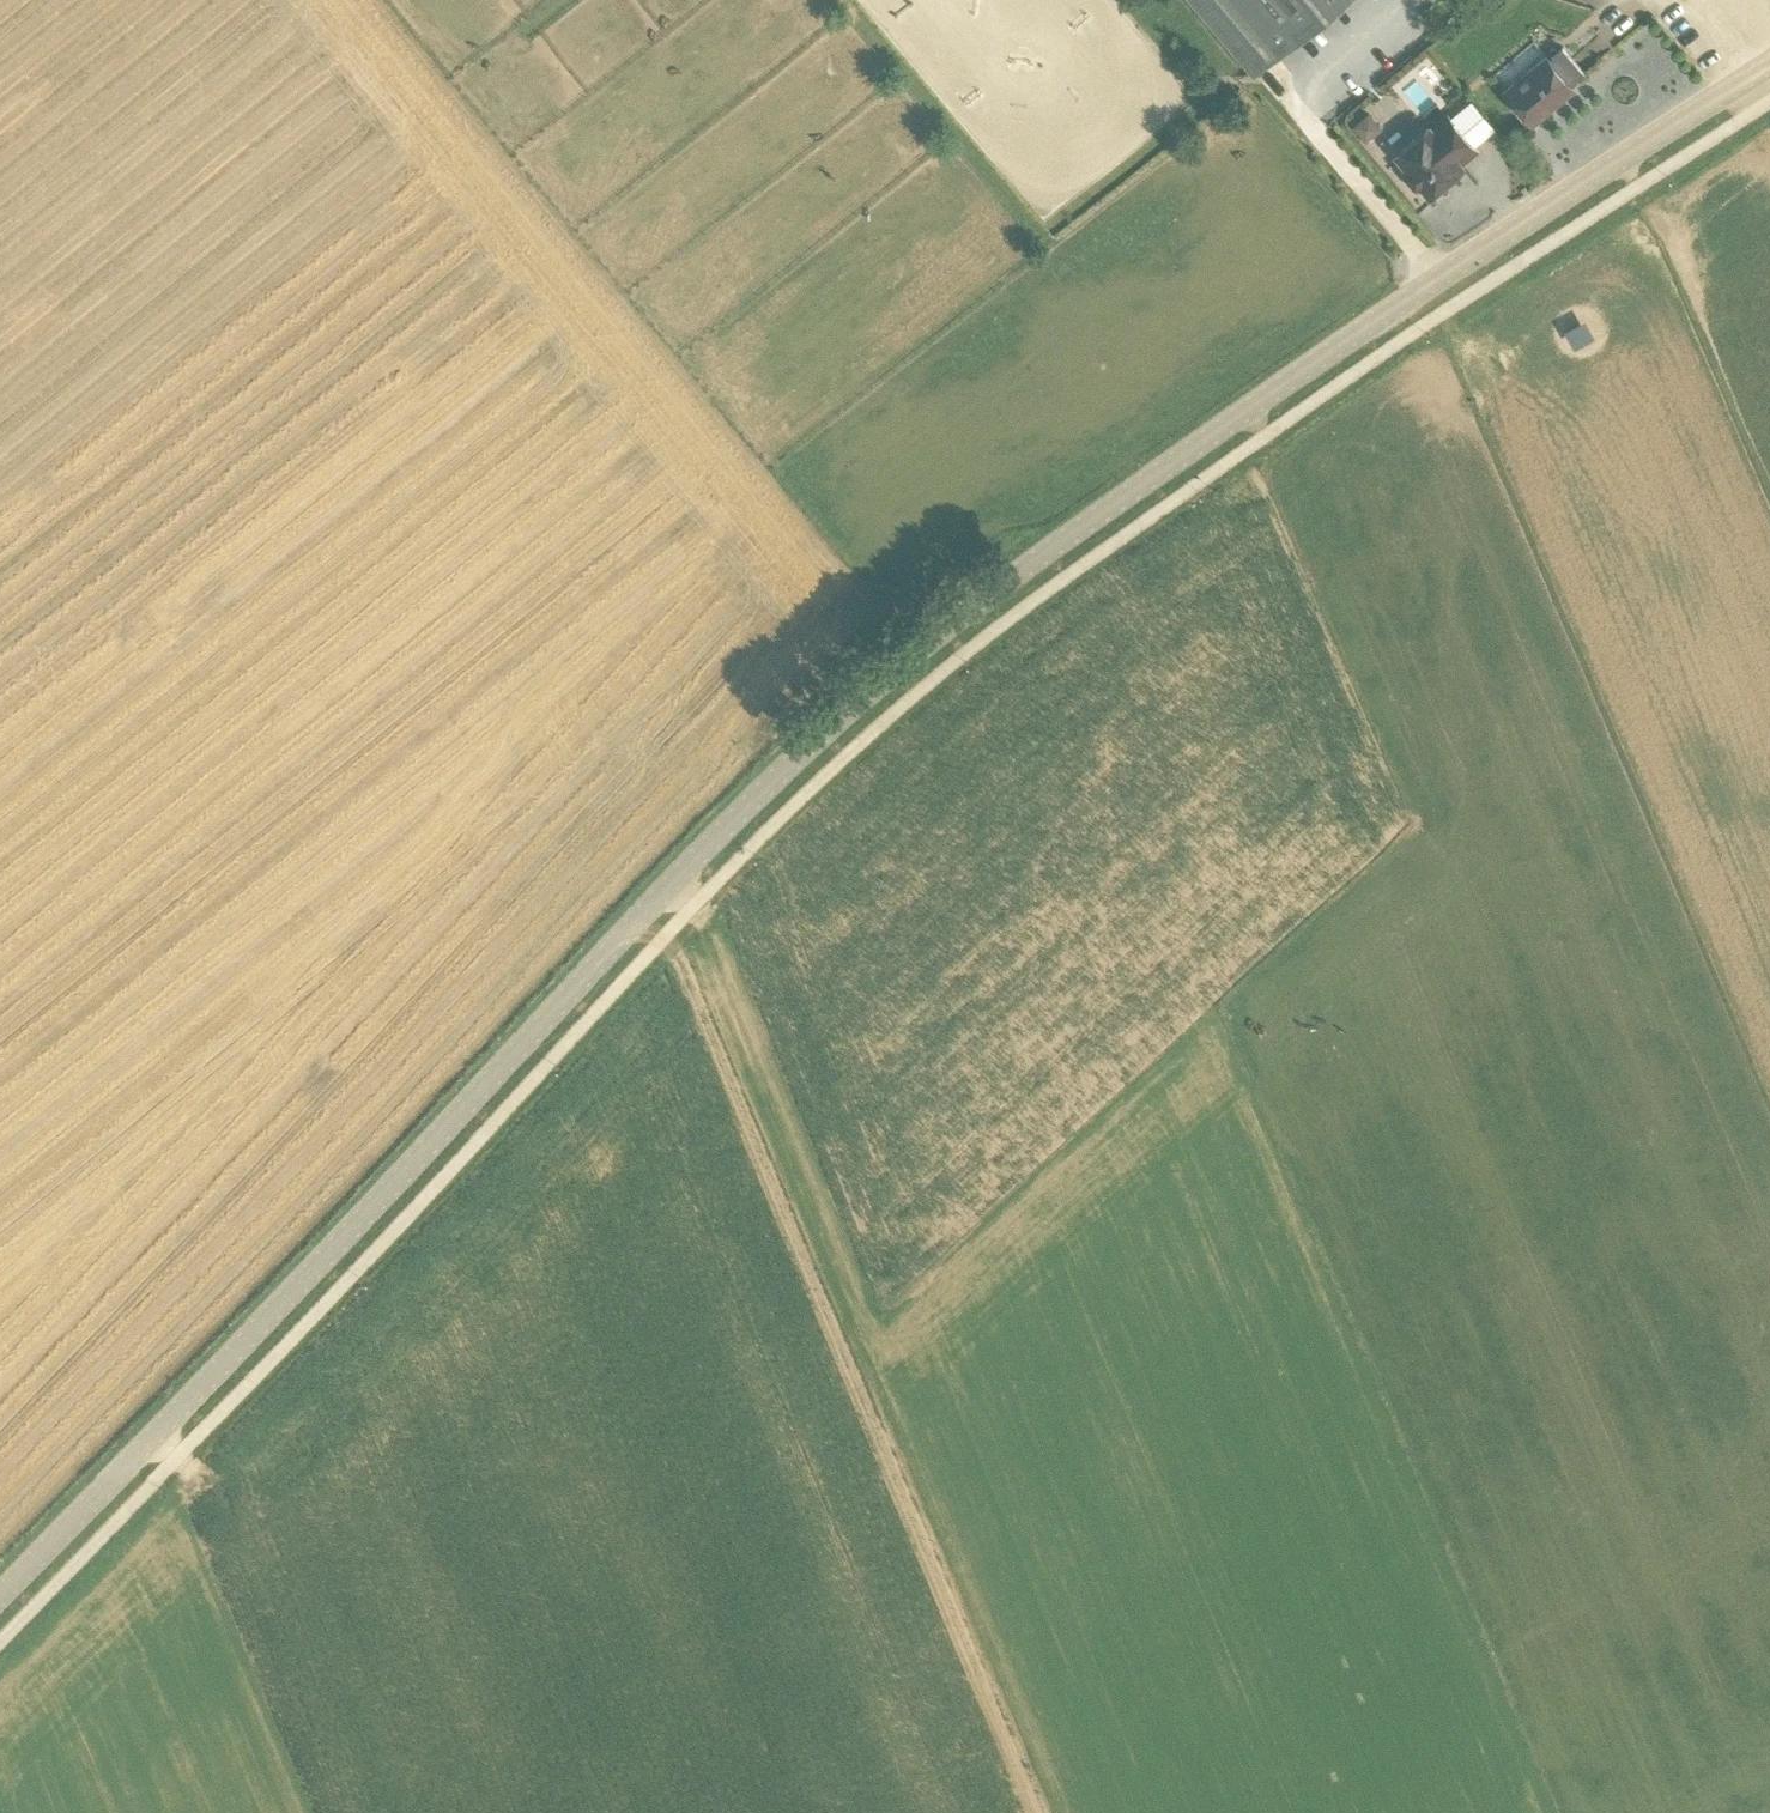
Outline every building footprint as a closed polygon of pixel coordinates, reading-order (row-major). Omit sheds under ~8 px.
[(1339,0),(1197,0),(1254,69),(1339,0)] [(1509,94),(1534,124),(1551,110),(1547,106),(1572,85),(1570,82),(1582,71),(1563,48),(1550,59),(1548,56),(1519,80),(1522,84),(1509,94)] [(1362,142),(1378,126),(1364,112),(1348,127),(1362,142)] [(1476,147),(1449,113),(1432,127),(1431,125),(1397,152),(1409,167),(1404,171),(1416,187),(1422,182),(1431,193),(1464,166),(1460,160),(1476,147)] [(1428,411),(1411,423),(1419,436),(1437,425),(1428,411)]
